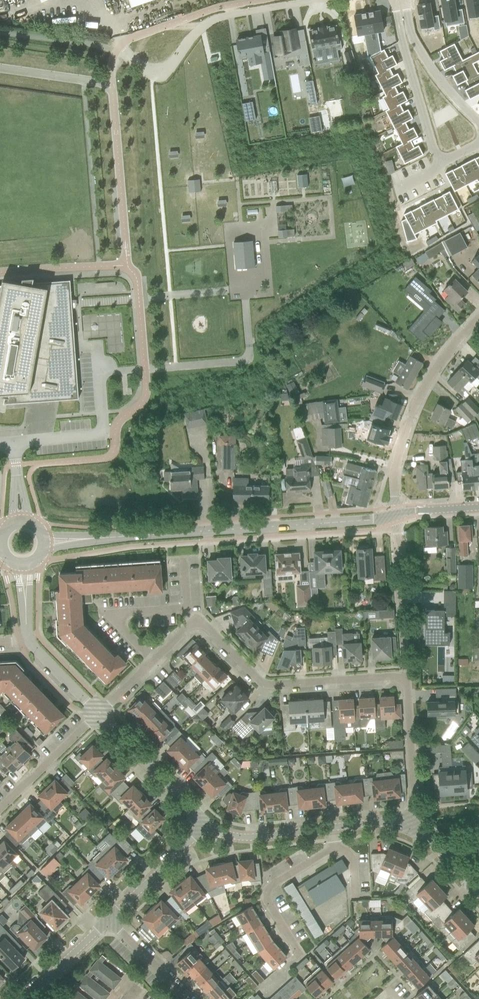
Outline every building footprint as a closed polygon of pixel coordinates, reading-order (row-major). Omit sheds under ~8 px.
[(445,21),(457,19),(458,24),(464,23),(462,9),(456,10),(454,0),(441,0),(445,21)] [(469,17),(478,15),(478,1),(478,0),(466,0),(469,17)] [(429,3),(417,5),(421,28),(433,25),(434,31),(441,29),(438,15),(432,16),(429,3)] [(369,13),(367,13),(371,33),(373,48),(374,54),(381,51),(380,47),(378,32),(384,31),(380,11),(373,12),(368,12),(369,13)] [(361,14),(354,15),(358,36),(364,35),(366,49),(368,58),(373,55),(374,54),(373,48),(371,33),(367,13),(365,13),(361,14)] [(458,26),(460,40),(466,37),(468,36),(468,35),(466,25),(458,26)] [(340,39),(338,40),(336,26),(326,28),(326,27),(319,28),(319,29),(310,31),(314,57),(334,53),(334,51),(342,49),(340,39)] [(281,36),(273,37),(277,56),(285,55),(286,58),(299,56),(299,58),(299,59),(308,57),(305,40),(297,42),(295,31),(295,29),(281,32),(281,36)] [(260,37),(237,41),(240,58),(248,57),(260,55),(261,62),(263,71),(273,70),(267,38),(260,40),(260,37)] [(439,61),(444,70),(478,52),(459,62),(451,45),(440,51),(444,59),(439,61)] [(374,54),(373,55),(381,72),(378,73),(378,74),(397,64),(392,55),(388,57),(384,49),(381,51),(374,54)] [(351,51),(344,53),(345,56),(349,69),(356,67),(351,51)] [(444,70),(453,66),(456,73),(452,75),(456,84),(457,84),(478,73),(478,72),(476,74),(471,65),(478,61),(478,52),(444,70)] [(397,64),(378,74),(386,90),(383,91),(383,92),(402,82),(398,73),(393,75),(390,68),(397,64)] [(456,84),(457,85),(465,80),(469,87),(465,89),(469,98),(478,93),(478,73),(457,84),(456,84)] [(313,81),(305,81),(307,104),(316,103),(313,81)] [(402,82),(383,92),(391,108),(388,109),(388,110),(407,100),(403,91),(398,93),(395,86),(402,82)] [(407,100),(388,110),(397,126),(393,127),(394,128),(413,118),(408,109),(404,111),(400,104),(408,100),(407,100)] [(252,102),(242,104),(245,122),(256,120),(252,102)] [(413,118),(394,128),(402,144),(399,145),(399,146),(418,136),(413,127),(409,129),(405,122),(413,118)] [(418,136),(399,146),(407,162),(423,154),(418,145),(414,147),(411,140),(418,136)] [(468,162),(477,180),(478,179),(478,157),(475,159),(475,158),(468,162)] [(461,166),(457,168),(466,186),(477,180),(468,162),(461,165),(461,166)] [(452,170),(445,173),(454,192),(466,186),(457,168),(453,170),(452,170)] [(307,173),(297,174),(297,186),(307,186),(307,173)] [(200,179),(187,180),(188,193),(201,191),(200,179)] [(442,195),(438,197),(447,215),(459,209),(449,191),(442,195)] [(433,199),(426,203),(436,221),(447,215),(438,197),(434,199),(433,199)] [(420,207),(415,209),(425,227),(436,221),(426,203),(420,206),(420,207)] [(411,211),(404,214),(413,233),(425,227),(415,209),(411,211)] [(478,230),(478,212),(478,210),(467,216),(476,231),(478,230)] [(284,224),(277,225),(278,236),(294,236),(294,228),(285,229),(284,224)] [(460,233),(444,241),(451,255),(467,247),(460,233)] [(253,241),(233,243),(235,269),(255,268),(253,241)] [(444,257),(448,256),(444,248),(441,242),(416,258),(420,264),(441,252),(444,257)] [(418,319),(418,318),(408,329),(422,341),(427,335),(430,337),(442,322),(438,318),(445,310),(434,301),(436,299),(429,293),(431,291),(415,276),(404,289),(412,296),(415,293),(422,299),(421,300),(422,300),(426,304),(424,307),(424,312),(418,319)] [(0,286),(0,394),(2,394),(2,396),(5,397),(8,397),(6,404),(7,404),(26,402),(44,401),(59,400),(61,400),(77,399),(78,399),(79,399),(72,313),(72,308),(72,307),(72,304),(71,300),(70,280),(32,283),(33,279),(33,278),(22,279),(21,283),(2,280),(1,285),(0,286)] [(467,292),(460,285),(454,279),(443,290),(448,295),(444,299),(453,308),(453,307),(458,312),(465,304),(460,299),(467,292)] [(405,291),(399,287),(397,290),(406,298),(409,294),(405,291)] [(354,311),(353,312),(350,310),(348,313),(352,315),(359,319),(361,315),(354,311)] [(389,333),(391,329),(376,323),(374,327),(389,333)] [(422,363),(414,358),(410,356),(405,365),(399,361),(393,371),(399,375),(395,382),(407,390),(422,363)] [(477,369),(467,360),(457,370),(458,371),(468,381),(469,380),(471,382),(476,377),(478,380),(478,368),(477,369)] [(463,386),(468,381),(458,371),(447,382),(465,399),(470,393),(463,386)] [(384,384),(384,382),(366,375),(362,385),(382,393),(385,385),(384,384)] [(291,396),(299,393),(294,382),(286,385),(291,396)] [(302,392),(295,396),(298,403),(306,399),(302,392)] [(477,407),(468,397),(461,403),(474,417),(478,412),(478,411),(478,409),(477,407)] [(396,419),(401,405),(384,398),(382,404),(377,402),(372,414),(384,419),(385,415),(396,419)] [(338,423),(336,402),(322,403),(324,425),(338,423)] [(467,423),(474,417),(461,403),(455,409),(467,423)] [(451,410),(447,408),(438,404),(431,418),(444,425),(445,424),(453,428),(456,422),(447,418),(451,410)] [(208,425),(204,410),(204,409),(184,413),(187,429),(208,425)] [(371,420),(364,421),(365,427),(370,429),(367,438),(385,443),(385,442),(387,443),(389,435),(387,435),(389,429),(382,427),(383,426),(372,423),(373,421),(371,420)] [(347,429),(347,425),(347,424),(323,425),(323,428),(321,428),(322,447),(341,446),(340,429),(347,429)] [(462,429),(467,442),(478,437),(478,433),(475,424),(462,429)] [(363,441),(365,432),(350,429),(348,438),(363,441)] [(304,460),(314,459),(306,437),(297,440),(304,460)] [(235,446),(222,445),(222,460),(235,460),(235,446)] [(434,460),(446,459),(445,445),(433,446),(434,460)] [(466,471),(456,472),(457,481),(462,481),(463,490),(475,489),(471,454),(469,454),(465,454),(466,471)] [(316,456),(315,464),(331,465),(332,456),(316,456)] [(319,475),(315,464),(315,463),(304,463),(300,463),(301,469),(285,469),(287,495),(296,495),(296,492),(310,491),(309,475),(319,475)] [(370,491),(376,471),(347,463),(341,483),(350,485),(370,491)] [(452,467),(447,468),(447,464),(439,465),(440,474),(432,474),(432,473),(433,489),(434,489),(436,491),(441,490),(443,488),(449,487),(448,482),(455,481),(452,467)] [(432,473),(428,473),(428,465),(415,466),(416,478),(418,478),(419,490),(433,489),(432,473)] [(191,480),(204,479),(203,467),(188,468),(189,471),(172,472),(172,471),(164,472),(165,481),(170,481),(171,491),(183,490),(183,498),(192,497),(191,480)] [(233,478),(233,501),(245,501),(245,485),(241,485),(241,478),(233,478)] [(248,485),(249,478),(241,478),(241,485),(245,485),(245,501),(269,502),(269,486),(248,485)] [(333,495),(329,482),(322,482),(326,497),(333,495)] [(350,485),(345,502),(352,504),(352,503),(356,504),(366,507),(370,491),(350,485)] [(472,541),(472,535),(471,525),(458,525),(460,555),(468,555),(468,541),(472,541)] [(446,531),(443,532),(442,526),(425,527),(426,543),(423,543),(423,553),(437,552),(436,545),(447,544),(446,531)] [(366,547),(365,547),(364,547),(363,547),(362,547),(361,547),(360,548),(359,549),(356,549),(358,578),(373,577),(373,581),(386,580),(384,555),(372,556),(371,548),(368,548),(367,547),(366,547)] [(455,575),(456,575),(455,547),(446,548),(447,565),(444,565),(444,576),(448,576),(448,580),(455,580),(455,575)] [(340,551),(340,550),(314,552),(314,553),(315,553),(316,571),(309,572),(311,588),(317,588),(325,587),(324,572),(333,571),(333,568),(341,568),(340,565),(342,564),(342,556),(340,556),(340,551)] [(300,560),(299,560),(299,553),(276,554),(277,582),(295,581),(295,572),(300,572),(300,565),(300,560)] [(254,573),(265,572),(264,555),(242,557),(242,568),(242,569),(242,570),(243,570),(243,578),(255,577),(254,573)] [(209,580),(231,579),(230,557),(218,558),(218,560),(208,561),(209,580)] [(160,561),(160,560),(145,561),(147,583),(147,588),(150,588),(150,591),(152,591),(160,591),(160,590),(162,590),(162,588),(162,587),(162,584),(161,584),(160,561)] [(138,583),(147,583),(145,561),(132,562),(133,586),(138,586),(138,583)] [(128,587),(133,586),(132,562),(118,563),(119,584),(128,584),(128,587)] [(111,585),(119,584),(118,563),(104,564),(106,588),(111,588),(111,585)] [(100,589),(106,588),(104,564),(91,565),(92,586),(100,586),(100,589)] [(77,587),(92,586),(91,565),(75,566),(76,566),(76,573),(77,587)] [(458,588),(473,588),(472,565),(458,565),(458,588)] [(78,594),(77,587),(76,573),(59,574),(61,590),(55,591),(56,595),(78,594)] [(264,595),(272,595),(271,579),(263,579),(264,595)] [(298,605),(311,605),(311,602),(310,588),(310,585),(301,585),(301,597),(298,598),(298,605)] [(79,604),(78,604),(78,594),(56,595),(57,611),(80,609),(79,604)] [(207,607),(217,606),(216,596),(206,597),(207,607)] [(425,610),(425,644),(449,645),(449,632),(444,632),(444,616),(456,616),(456,604),(444,603),(444,610),(425,610)] [(252,622),(255,619),(244,607),(231,612),(235,625),(239,629),(236,632),(240,636),(239,637),(243,642),(243,643),(259,628),(252,622)] [(56,625),(79,623),(81,623),(80,609),(57,611),(57,619),(56,619),(56,625)] [(379,618),(394,617),(394,609),(379,610),(379,618)] [(80,628),(79,627),(79,623),(56,625),(57,636),(65,644),(80,628)] [(75,652),(92,636),(82,627),(80,628),(65,644),(66,645),(66,644),(67,643),(75,652)] [(300,645),(306,645),(305,627),(296,628),(291,640),(285,638),(282,646),(286,647),(286,650),(284,650),(277,667),(288,666),(289,664),(293,665),(294,662),(301,661),(300,645)] [(269,631),(265,635),(259,628),(243,643),(244,644),(249,648),(250,647),(254,650),(257,648),(260,651),(272,656),(278,640),(269,631)] [(342,628),(335,629),(336,643),(343,643),(343,644),(344,660),(353,660),(353,662),(360,662),(360,659),(361,659),(360,643),(352,643),(351,633),(342,634),(342,628)] [(330,643),(336,643),(335,631),(327,632),(328,640),(316,641),(316,647),(313,647),(314,665),(331,663),(330,643)] [(85,662),(102,646),(92,636),(75,652),(85,662)] [(390,650),(396,650),(396,637),(372,638),(373,658),(375,658),(376,661),(379,661),(391,658),(391,657),(390,650)] [(184,647),(177,654),(183,660),(185,658),(192,665),(204,653),(199,648),(196,645),(198,643),(197,643),(193,640),(192,639),(184,647)] [(95,673),(111,657),(102,646),(85,662),(95,673)] [(203,654),(204,653),(192,665),(199,672),(211,661),(207,656),(206,657),(203,654)] [(115,656),(113,655),(111,657),(95,673),(105,683),(121,667),(122,667),(123,666),(124,666),(124,665),(126,663),(125,662),(119,656),(118,655),(116,657),(115,656)] [(21,672),(24,669),(16,661),(1,662),(3,689),(5,689),(6,690),(3,692),(17,706),(36,687),(21,672)] [(214,666),(215,664),(211,661),(199,672),(194,676),(201,684),(218,667),(217,668),(214,666)] [(222,674),(223,672),(218,667),(201,684),(202,684),(203,683),(204,685),(206,688),(209,690),(212,690),(225,677),(222,674)] [(178,684),(182,680),(174,671),(170,675),(178,684)] [(174,688),(178,684),(170,675),(165,679),(174,688)] [(167,694),(172,690),(163,681),(159,686),(167,694)] [(240,687),(238,687),(236,685),(231,690),(231,689),(221,699),(233,713),(248,698),(242,691),(242,689),(240,687)] [(163,698),(167,694),(159,686),(155,690),(163,698)] [(30,720),(50,701),(36,687),(17,706),(30,720)] [(458,701),(456,701),(455,688),(441,689),(441,701),(428,702),(427,702),(428,705),(427,705),(428,705),(428,707),(427,707),(428,707),(428,709),(427,709),(428,709),(428,711),(427,711),(427,712),(428,712),(428,714),(428,715),(437,714),(437,718),(445,718),(445,714),(459,714),(458,701)] [(374,698),(373,698),(375,726),(385,726),(384,719),(385,719),(391,718),(401,718),(400,704),(394,705),(393,697),(386,697),(385,696),(382,697),(380,698),(380,704),(374,704),(374,698)] [(149,706),(148,705),(141,697),(130,708),(133,711),(132,713),(137,718),(149,706)] [(201,701),(196,705),(188,697),(187,698),(184,701),(188,705),(203,720),(209,714),(203,707),(205,705),(201,701)] [(373,698),(365,699),(365,697),(361,697),(361,699),(359,699),(359,708),(354,708),(353,699),(354,727),(366,727),(371,719),(374,718),(375,731),(376,731),(373,698)] [(323,699),(314,700),(313,698),(307,700),(306,700),(307,722),(319,721),(320,729),(331,728),(330,712),(323,712),(323,699)] [(353,699),(351,699),(350,698),(347,700),(339,700),(339,710),(332,710),(334,741),(340,741),(340,740),(346,740),(345,727),(354,727),(353,699)] [(289,714),(282,714),(283,724),(284,731),(295,730),(295,724),(300,724),(304,727),(307,726),(307,722),(306,700),(304,701),(298,699),(297,701),(289,702),(289,704),(289,714)] [(43,734),(63,715),(50,701),(30,720),(43,734)] [(144,725),(161,709),(154,702),(149,706),(137,718),(138,717),(141,720),(140,721),(144,725)] [(7,710),(0,704),(0,723),(3,726),(9,719),(6,717),(12,711),(9,708),(7,710)] [(274,717),(267,710),(264,707),(247,724),(241,718),(232,727),(243,738),(252,730),(256,729),(259,733),(264,728),(273,727),(272,719),(274,717)] [(151,733),(168,716),(161,709),(144,725),(148,730),(149,728),(152,731),(151,732),(151,733)] [(225,731),(236,721),(230,715),(220,726),(225,731)] [(174,726),(176,725),(168,716),(151,733),(156,738),(157,737),(160,740),(162,738),(166,743),(179,730),(174,726)] [(32,747),(24,738),(15,728),(9,734),(9,739),(13,743),(8,748),(24,765),(30,759),(28,756),(30,754),(26,750),(30,745),(32,747)] [(179,730),(166,743),(173,750),(168,754),(175,761),(190,747),(185,742),(186,741),(186,738),(179,730)] [(478,736),(476,733),(471,738),(478,747),(478,736)] [(218,737),(214,742),(217,745),(222,741),(218,737)] [(389,748),(403,747),(402,740),(389,741),(389,748)] [(472,759),(478,753),(468,743),(462,748),(472,759)] [(190,747),(175,761),(182,768),(186,764),(193,770),(206,758),(198,750),(195,750),(194,751),(190,747)] [(24,765),(8,748),(3,753),(0,750),(0,767),(5,773),(6,772),(4,771),(9,766),(13,771),(15,769),(17,771),(24,765)] [(100,757),(102,755),(95,748),(92,751),(90,748),(83,755),(80,752),(74,758),(80,764),(83,764),(84,763),(89,767),(87,769),(100,757)] [(206,758),(193,770),(199,777),(196,780),(203,787),(216,774),(219,770),(224,765),(216,758),(217,757),(212,752),(206,758)] [(109,761),(106,764),(100,757),(87,769),(95,777),(98,777),(99,776),(103,780),(117,767),(112,763),(109,761)] [(452,793),(453,793),(451,766),(438,767),(439,774),(433,774),(433,781),(434,788),(440,788),(440,794),(445,794),(446,794),(446,793),(448,793),(448,794),(448,793),(450,793),(450,794),(450,793),(452,793)] [(471,772),(465,772),(465,766),(451,766),(453,793),(454,793),(455,793),(456,793),(457,793),(459,793),(461,792),(461,793),(461,792),(466,792),(466,786),(472,786),(471,778),(471,772)] [(120,772),(121,772),(117,767),(103,780),(107,785),(106,786),(106,789),(114,796),(126,784),(120,778),(123,775),(120,772)] [(405,773),(384,776),(385,779),(387,797),(397,796),(396,792),(406,791),(405,773)] [(66,774),(61,778),(65,781),(70,786),(74,782),(66,774)] [(216,774),(203,787),(210,793),(213,791),(220,798),(227,791),(232,785),(225,777),(222,778),(221,779),(216,774)] [(384,776),(366,778),(368,796),(377,795),(377,798),(387,797),(385,779),(384,776)] [(354,784),(347,784),(350,802),(359,801),(359,797),(368,796),(366,778),(356,780),(354,782),(354,784)] [(73,790),(70,786),(65,781),(60,785),(55,779),(47,787),(59,800),(67,793),(69,794),(73,790)] [(338,782),(328,783),(330,800),(339,799),(340,803),(350,802),(347,784),(341,785),(341,784),(338,782)] [(316,788),(310,789),(312,807),(322,805),(321,801),(330,800),(328,783),(318,784),(316,786),(316,788)] [(135,788),(132,791),(126,784),(114,796),(121,804),(124,804),(125,803),(129,807),(143,794),(139,790),(138,790),(135,788)] [(301,786),(291,787),(291,788),(293,805),(302,804),(302,808),(312,807),(310,789),(303,790),(303,788),(301,786)] [(431,786),(422,786),(423,796),(432,795),(431,786)] [(63,804),(59,800),(47,787),(38,795),(44,801),(40,805),(53,818),(57,814),(55,812),(63,804)] [(279,793),(272,793),(275,811),(284,810),(284,806),(293,805),(291,788),(291,787),(281,789),(279,791),(279,793)] [(263,791),(253,792),(253,793),(255,809),(264,808),(265,812),(275,811),(272,793),(266,794),(266,793),(263,791)] [(225,797),(223,801),(226,804),(229,805),(227,809),(237,813),(238,809),(244,811),(255,809),(253,793),(253,792),(246,793),(243,792),(240,793),(240,794),(234,792),(233,794),(229,793),(225,797)] [(146,799),(147,798),(143,794),(129,807),(134,812),(133,813),(133,816),(140,823),(152,811),(146,805),(149,802),(146,799)] [(40,805),(36,809),(30,803),(22,811),(38,828),(46,821),(48,823),(53,818),(40,805)] [(86,822),(92,815),(85,808),(78,814),(86,822)] [(140,823),(135,828),(144,837),(145,836),(148,840),(151,837),(156,831),(154,828),(161,821),(159,819),(162,816),(155,809),(152,811),(140,823)] [(30,836),(38,828),(22,811),(20,814),(18,813),(14,817),(15,818),(14,819),(30,836)] [(14,819),(6,827),(11,833),(7,837),(16,846),(20,842),(22,844),(30,836),(14,819)] [(78,820),(74,824),(79,828),(82,825),(78,820)] [(99,822),(95,826),(101,832),(105,828),(99,822)] [(133,848),(126,841),(124,838),(120,842),(117,839),(111,845),(109,843),(101,851),(105,855),(119,869),(120,868),(123,865),(122,864),(125,862),(122,859),(133,848)] [(17,854),(3,840),(0,843),(0,854),(8,862),(12,865),(14,868),(18,864),(12,858),(17,854)] [(52,854),(58,849),(55,846),(49,851),(52,854)] [(383,853),(371,854),(372,871),(378,874),(377,875),(387,879),(388,879),(399,852),(389,848),(386,854),(383,853)] [(119,869),(105,855),(101,851),(93,859),(94,861),(89,866),(101,879),(108,872),(111,875),(113,873),(114,873),(119,869)] [(59,862),(64,856),(59,852),(54,857),(61,864),(59,862)] [(406,862),(409,857),(399,852),(388,879),(394,882),(395,881),(404,885),(418,873),(409,864),(406,862)] [(8,862),(0,854),(0,870),(3,874),(12,865),(8,862)] [(51,874),(61,864),(54,857),(40,870),(47,877),(51,873),(51,874)] [(347,868),(341,859),(303,883),(304,884),(296,889),(292,882),(284,887),(315,938),(323,932),(308,908),(316,904),(317,905),(345,888),(336,874),(347,868)] [(259,863),(249,864),(249,860),(239,861),(239,864),(241,882),(242,882),(241,879),(247,878),(248,880),(250,882),(261,880),(259,863)] [(228,863),(225,863),(224,863),(218,864),(223,882),(229,881),(230,882),(232,884),(241,882),(239,864),(229,866),(228,863)] [(217,884),(223,882),(218,864),(213,866),(209,867),(210,871),(207,872),(200,875),(208,892),(216,888),(217,885),(217,884)] [(95,885),(101,879),(89,866),(80,875),(83,877),(78,882),(91,895),(95,891),(95,890),(97,888),(95,885)] [(29,878),(35,872),(31,869),(26,875),(29,878)] [(204,894),(208,892),(200,875),(193,879),(190,881),(188,878),(185,880),(184,879),(179,883),(195,903),(205,895),(204,894)] [(409,888),(405,891),(414,901),(414,902),(418,907),(424,901),(439,887),(432,879),(427,884),(421,877),(420,878),(409,888)] [(18,888),(23,883),(20,880),(15,885),(18,888)] [(87,900),(91,895),(78,882),(73,886),(71,883),(61,892),(74,905),(81,898),(83,901),(86,899),(87,900)] [(184,911),(195,903),(179,883),(175,887),(172,890),(175,893),(172,895),(168,899),(180,912),(183,909),(184,911)] [(53,902),(59,897),(46,884),(38,893),(48,904),(40,912),(56,928),(58,926),(60,927),(67,921),(65,919),(67,917),(53,902)] [(12,894),(18,888),(15,885),(9,891),(12,894)] [(424,901),(418,907),(422,912),(424,912),(432,921),(448,907),(442,900),(447,896),(439,887),(424,901)] [(3,906),(9,901),(6,897),(0,903),(3,906)] [(176,916),(180,912),(168,899),(161,905),(159,903),(156,905),(155,904),(151,908),(168,926),(168,927),(178,918),(176,916)] [(33,922),(38,918),(25,905),(19,910),(30,921),(22,928),(19,925),(17,924),(15,924),(13,925),(9,928),(18,937),(20,934),(34,949),(47,936),(33,922)] [(241,924),(257,915),(251,906),(235,915),(241,924)] [(459,909),(454,913),(448,907),(432,921),(437,926),(440,928),(442,928),(445,927),(446,925),(451,931),(466,917),(459,909)] [(148,919),(141,926),(153,938),(157,934),(159,935),(168,926),(151,908),(147,913),(145,916),(148,919)] [(246,933),(262,923),(257,915),(241,924),(246,933)] [(393,936),(412,920),(407,915),(398,923),(392,919),(392,916),(381,916),(381,936),(387,942),(381,947),(393,936)] [(364,943),(370,937),(370,916),(369,916),(370,920),(359,920),(359,927),(353,932),(355,933),(358,937),(369,949),(370,949),(364,943)] [(370,937),(381,936),(381,916),(370,916),(370,937)] [(214,917),(208,921),(212,926),(218,922),(214,917)] [(469,929),(474,925),(466,917),(451,931),(456,937),(451,941),(460,950),(475,936),(469,929)] [(393,936),(381,947),(388,955),(401,944),(403,942),(396,934),(406,926),(413,933),(419,928),(412,920),(393,936)] [(199,935),(212,926),(208,921),(195,931),(199,935)] [(252,942),(267,932),(262,923),(246,933),(252,942)] [(15,939),(0,924),(0,956),(13,969),(14,968),(15,969),(18,966),(18,964),(24,958),(10,943),(15,939)] [(340,933),(346,928),(342,924),(336,929),(340,933)] [(340,933),(336,929),(331,934),(335,938),(340,933)] [(421,930),(418,933),(419,934),(423,939),(427,936),(421,930)] [(190,942),(199,935),(195,931),(182,941),(186,946),(190,942)] [(259,951),(273,941),(267,932),(252,942),(255,948),(259,951)] [(348,942),(361,957),(369,949),(358,937),(355,933),(348,942)] [(330,943),(329,942),(326,939),(321,944),(324,947),(324,948),(330,943)] [(478,940),(463,954),(472,963),(476,959),(478,962),(478,940)] [(266,960),(279,948),(273,941),(259,951),(266,960)] [(200,957),(202,955),(190,942),(186,946),(177,954),(181,958),(177,962),(185,971),(200,958),(200,957)] [(353,964),(361,957),(348,942),(340,949),(353,964)] [(401,944),(388,955),(395,963),(410,950),(403,942),(401,944)] [(324,948),(324,947),(321,944),(316,949),(319,952),(324,948)] [(437,955),(441,952),(436,946),(432,950),(437,955)] [(273,968),(286,956),(279,948),(266,960),(273,968)] [(345,971),(353,964),(340,949),(332,956),(345,971)] [(403,972),(418,958),(410,950),(395,963),(403,972)] [(90,970),(94,973),(113,988),(121,978),(101,963),(106,958),(102,955),(90,970)] [(337,978),(345,971),(332,956),(323,963),(325,966),(337,978)] [(193,977),(207,965),(200,958),(185,971),(186,970),(193,977)] [(410,980),(425,966),(418,958),(403,972),(410,980)] [(216,970),(213,973),(207,965),(193,977),(200,985),(216,971),(216,970)] [(417,988),(432,975),(425,966),(410,980),(417,988)] [(333,982),(326,974),(320,967),(311,974),(325,989),(333,982)] [(94,973),(90,970),(79,984),(78,984),(79,985),(97,998),(105,998),(109,993),(90,978),(94,973)] [(260,984),(264,980),(256,970),(251,974),(260,984)] [(219,981),(222,978),(216,971),(200,985),(206,993),(220,981),(219,981)] [(316,997),(325,989),(311,974),(303,982),(316,997)] [(447,983),(453,978),(450,975),(445,980),(447,983)] [(253,990),(258,986),(249,976),(245,980),(248,984),(252,989),(253,990)] [(302,992),(306,988),(295,976),(291,980),(299,989),(302,992)] [(231,984),(224,977),(222,978),(219,981),(220,981),(206,993),(212,998),(215,998),(226,989),(231,984)] [(450,986),(455,980),(453,978),(447,983),(450,986)] [(299,989),(291,980),(286,984),(294,993),(299,989)] [(79,985),(78,984),(79,984),(75,981),(63,996),(67,998),(86,998),(75,990),(79,985)] [(253,990),(252,989),(248,984),(245,987),(251,994),(255,991),(253,990)] [(290,996),(294,993),(286,984),(282,987),(290,996)] [(428,985),(414,997),(416,998),(429,998),(436,993),(428,985)] [(290,996),(282,987),(278,991),(285,998),(287,998),(289,997),(290,996)] [(233,996),(226,989),(215,998),(230,998),(233,996)]
